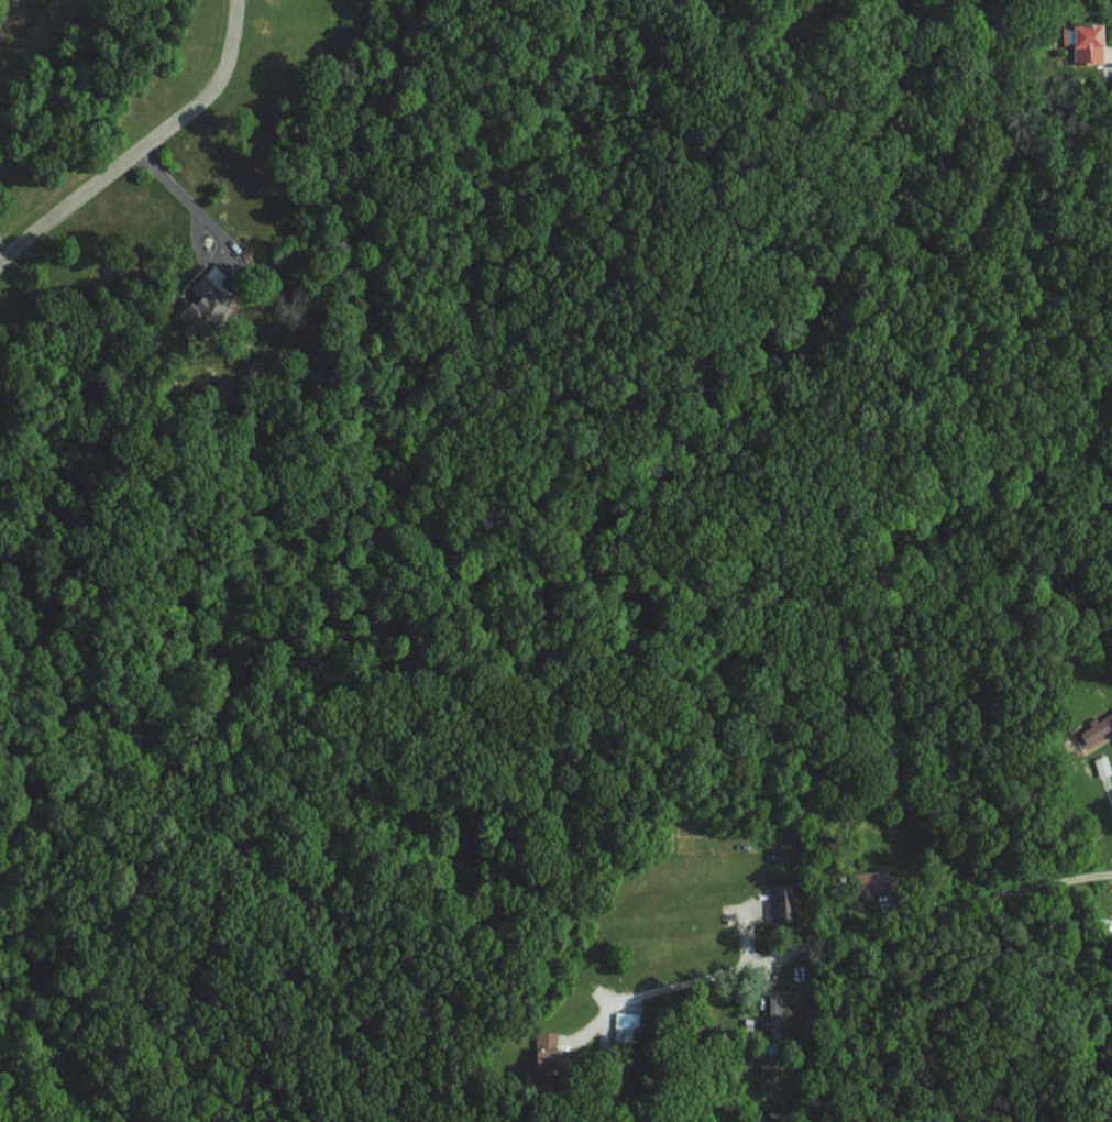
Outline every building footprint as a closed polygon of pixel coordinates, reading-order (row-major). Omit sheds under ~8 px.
[(1096,24),(1066,24),(1067,62),(1097,61),(1096,24)] [(179,313),(198,337),(217,322),(210,314),(230,299),(218,283),(226,277),(218,267),(192,287),(200,297),(179,313)] [(1111,734),(1111,711),(1086,722),(1088,727),(1076,732),(1081,744),(1110,731),(1111,734)] [(1109,773),(1104,755),(1090,759),(1096,777),(1109,773)] [(772,919),(786,919),(786,886),(772,886),(772,919)] [(553,1032),(532,1032),(531,1048),(525,1048),(525,1064),(552,1065),(553,1032)]
